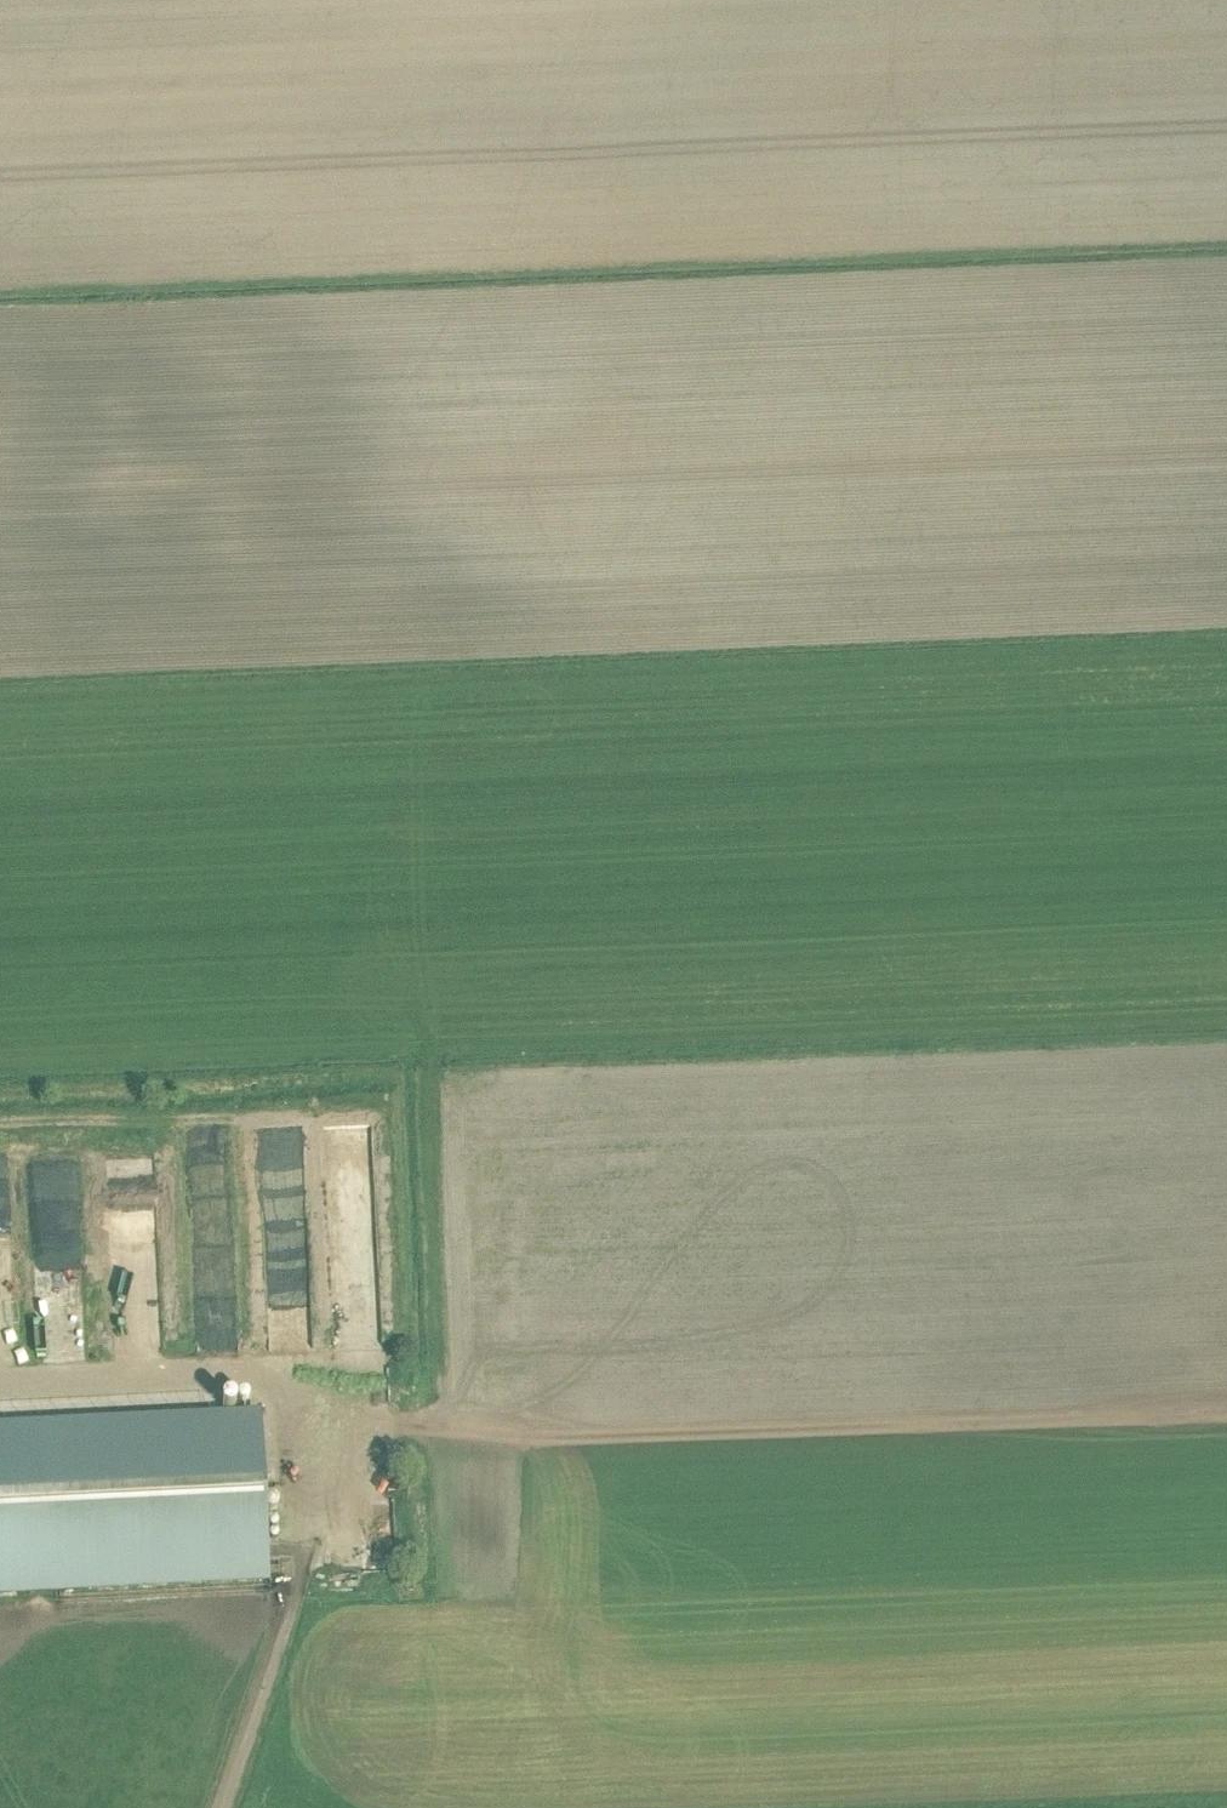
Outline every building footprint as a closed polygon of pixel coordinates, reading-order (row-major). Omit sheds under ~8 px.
[(263,1584),(255,1420),(0,1433),(0,1598),(263,1584)]
